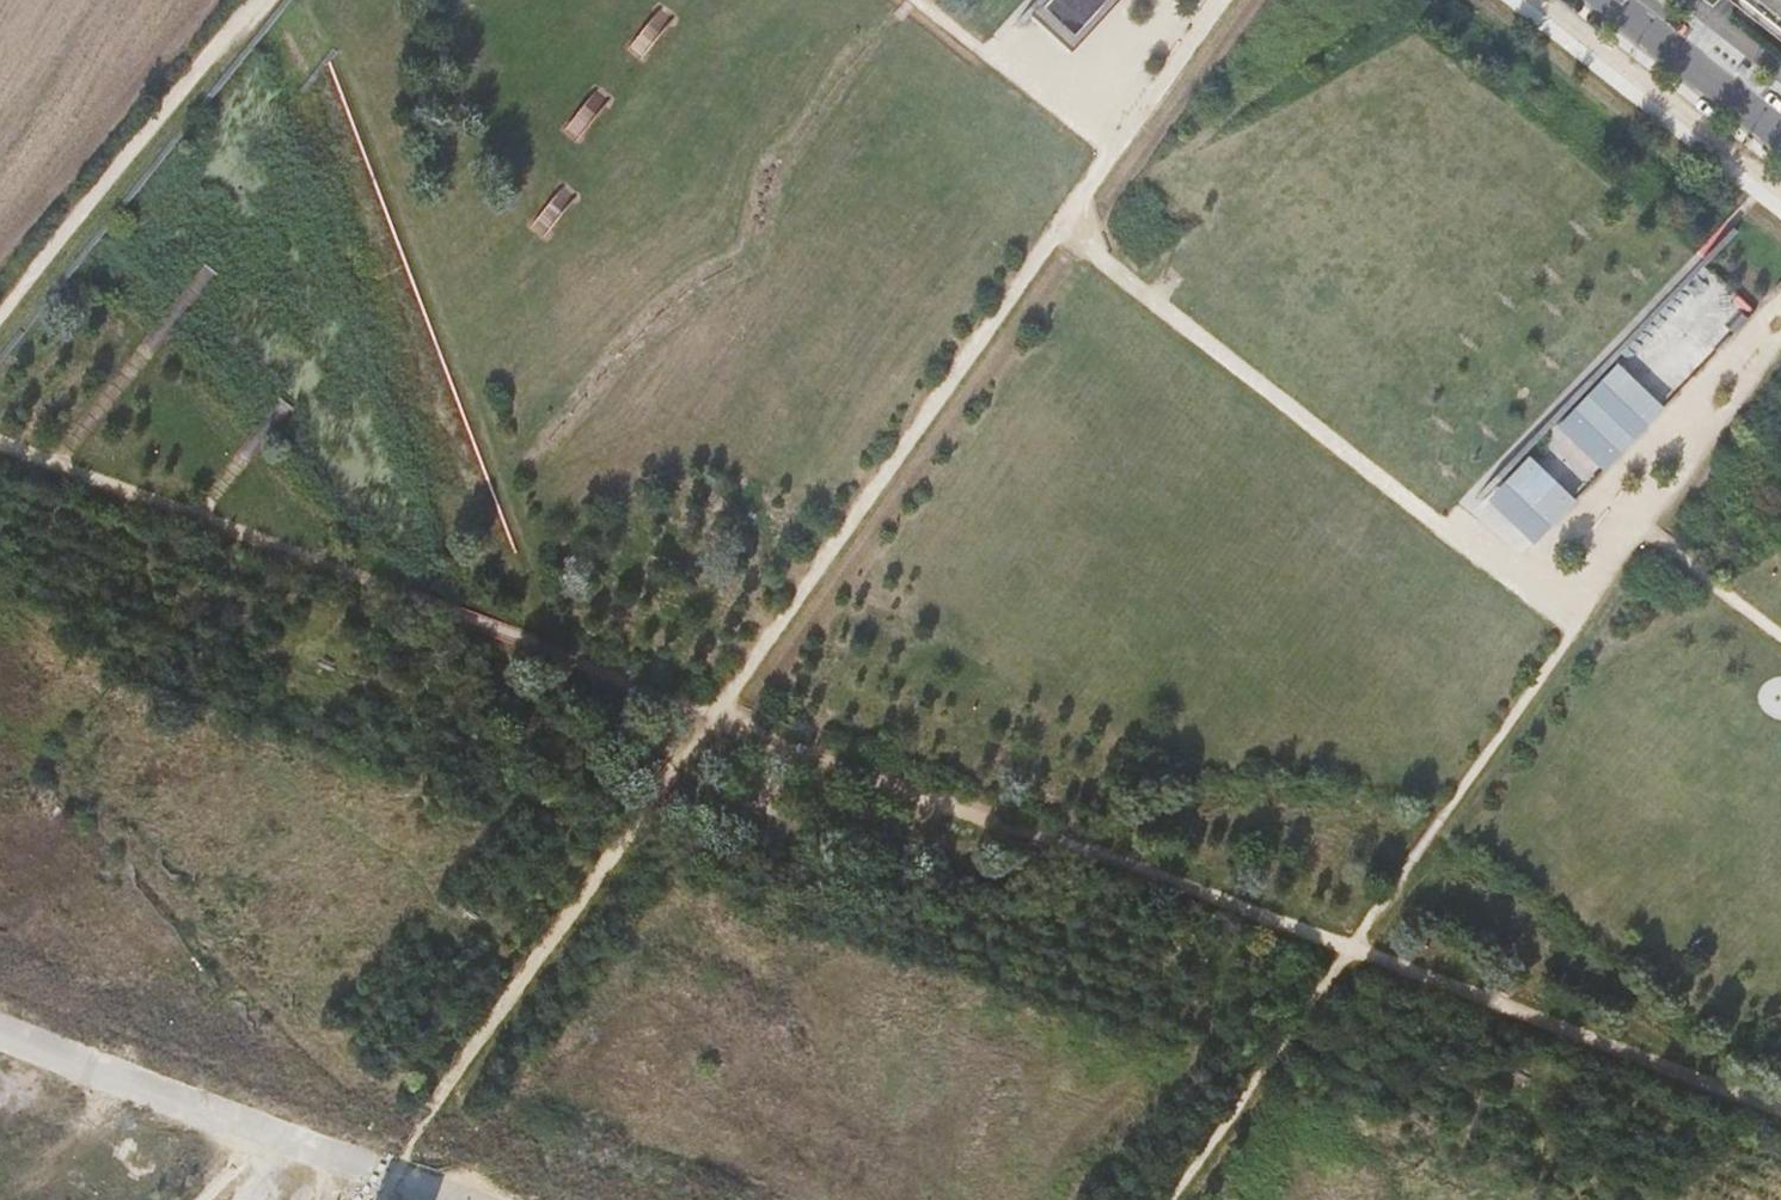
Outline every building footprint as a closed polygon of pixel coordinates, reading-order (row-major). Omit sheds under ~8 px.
[(1031,15),(1074,53),(1115,7),(1117,8),(1124,0),(1112,0),(1106,7),(1104,7),(1076,38),(1044,9),(1046,7),(1047,8),(1054,0),(1049,0),(1045,4),(1044,3),(1042,6),(1039,6),(1031,15)] [(1076,38),(1104,7),(1106,7),(1112,0),(1054,0),(1047,8),(1046,7),(1044,9),(1076,38)] [(1780,27),(1780,0),(1747,0),(1780,27)] [(1617,367),(1561,427),(1605,468),(1610,463),(1611,464),(1646,427),(1647,428),(1663,411),(1617,367)] [(1525,464),(1506,485),(1551,527),(1574,502),(1530,462),(1527,466),(1525,464)] [(1551,527),(1506,485),(1494,498),(1492,496),(1488,501),(1535,544),(1551,527)]
